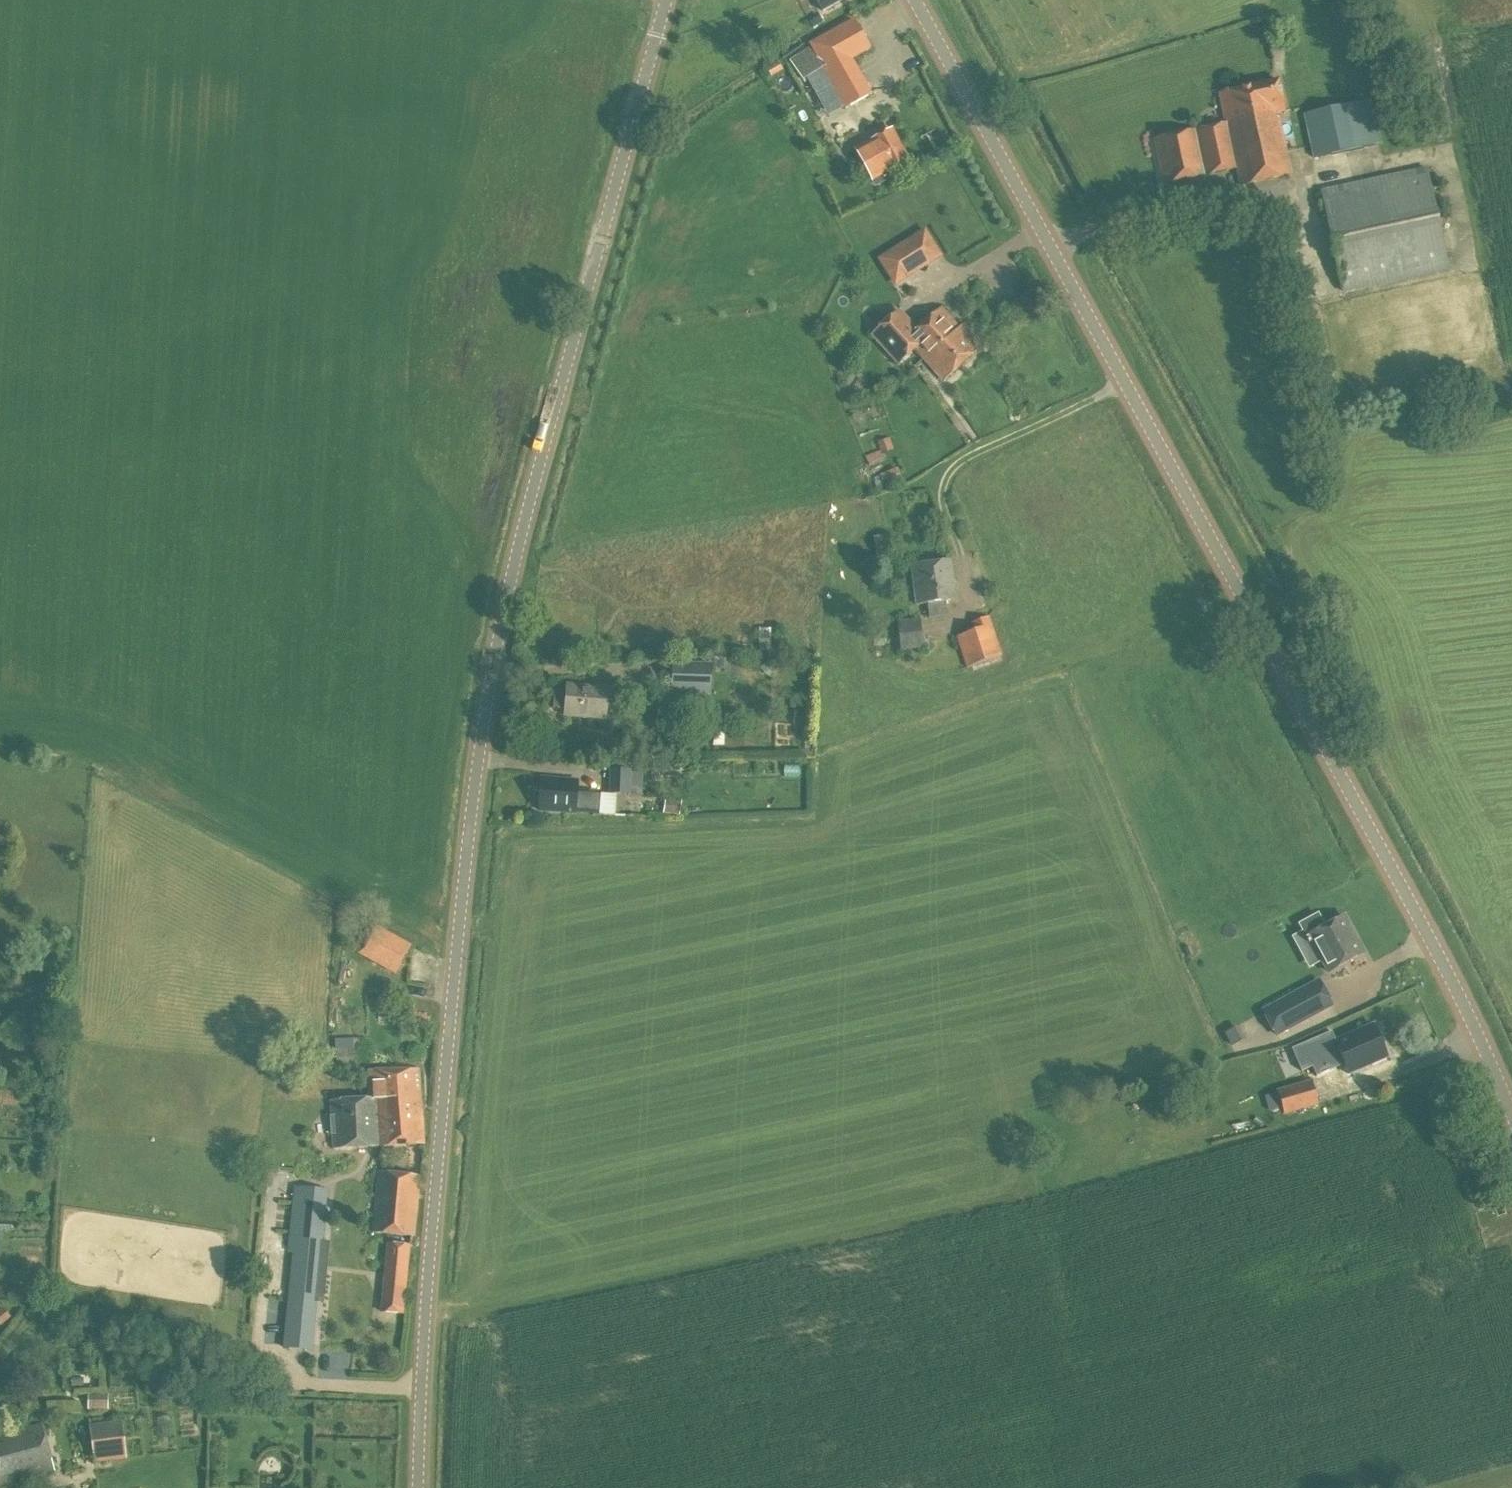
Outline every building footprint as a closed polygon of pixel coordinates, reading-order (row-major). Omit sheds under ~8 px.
[(844,0),(815,0),(822,12),(844,0)] [(871,93),(851,58),(870,48),(853,19),(810,43),(811,45),(789,60),(804,84),(818,75),(838,112),(845,107),(871,93)] [(1274,113),(1285,110),(1278,80),(1220,93),(1226,122),(1154,138),(1164,183),(1236,168),(1239,184),(1290,173),(1278,117),(1276,118),(1274,113)] [(1314,157),(1379,142),(1369,99),(1304,113),(1314,157)] [(908,159),(891,129),(872,140),(866,144),(856,149),(876,185),(896,174),(892,168),(908,159)] [(1343,290),(1448,267),(1426,168),(1321,190),(1343,290)] [(943,255),(925,227),(876,257),(894,286),(943,255)] [(942,336),(956,324),(941,307),(916,330),(899,310),(872,334),(898,363),(915,349),(923,358),(944,339),(942,336)] [(943,380),(982,345),(963,324),(959,327),(956,324),(942,336),(944,339),(923,358),(943,380)] [(916,604),(928,602),(930,617),(945,615),(943,600),(955,599),(950,559),(911,564),(916,604)] [(967,667),(1001,655),(988,616),(971,621),(974,630),(956,635),(967,667)] [(901,649),(923,646),(919,618),(898,621),(901,649)] [(769,678),(779,667),(769,659),(759,670),(769,678)] [(711,694),(712,663),(672,661),(671,692),(711,694)] [(606,717),(608,688),(567,685),(566,691),(555,690),(553,708),(565,709),(564,714),(606,717)] [(643,787),(643,772),(630,771),(630,769),(610,769),(609,793),(629,793),(630,786),(643,787)] [(577,779),(541,777),(539,809),(575,812),(599,814),(601,790),(577,788),(577,779)] [(665,798),(663,813),(680,815),(682,800),(665,798)] [(1328,971),(1363,952),(1352,932),(1353,932),(1344,916),(1326,925),(1319,913),(1302,922),(1328,971)] [(362,928),(353,951),(390,965),(399,942),(362,928)] [(1389,981),(1393,991),(1412,984),(1408,974),(1389,981)] [(1276,1035),(1333,1005),(1320,980),(1263,1010),(1276,1035)] [(1333,1033),(1296,1050),(1306,1073),(1314,1069),(1315,1072),(1317,1076),(1344,1064),(1347,1070),(1383,1054),(1370,1024),(1364,1027),(1336,1039),(1333,1033)] [(1241,1040),(1234,1028),(1225,1033),(1231,1045),(1241,1040)] [(355,1049),(354,1039),(339,1040),(340,1050),(335,1051),(336,1065),(357,1065),(356,1049),(355,1049)] [(370,1098),(332,1100),(334,1147),(424,1142),(419,1069),(369,1070),(370,1098)] [(1284,1114),(1319,1104),(1312,1080),(1277,1090),(1284,1114)] [(414,1235),(420,1175),(378,1171),(372,1232),(414,1235)] [(310,1349),(327,1188),(295,1185),(278,1345),(310,1349)] [(402,1313),(409,1245),(388,1243),(381,1311),(402,1313)] [(0,1310),(0,1326),(12,1317),(5,1307),(0,1310)] [(121,1419),(89,1423),(94,1460),(126,1456),(121,1419)] [(55,1470),(42,1424),(0,1435),(0,1485),(55,1470)]
